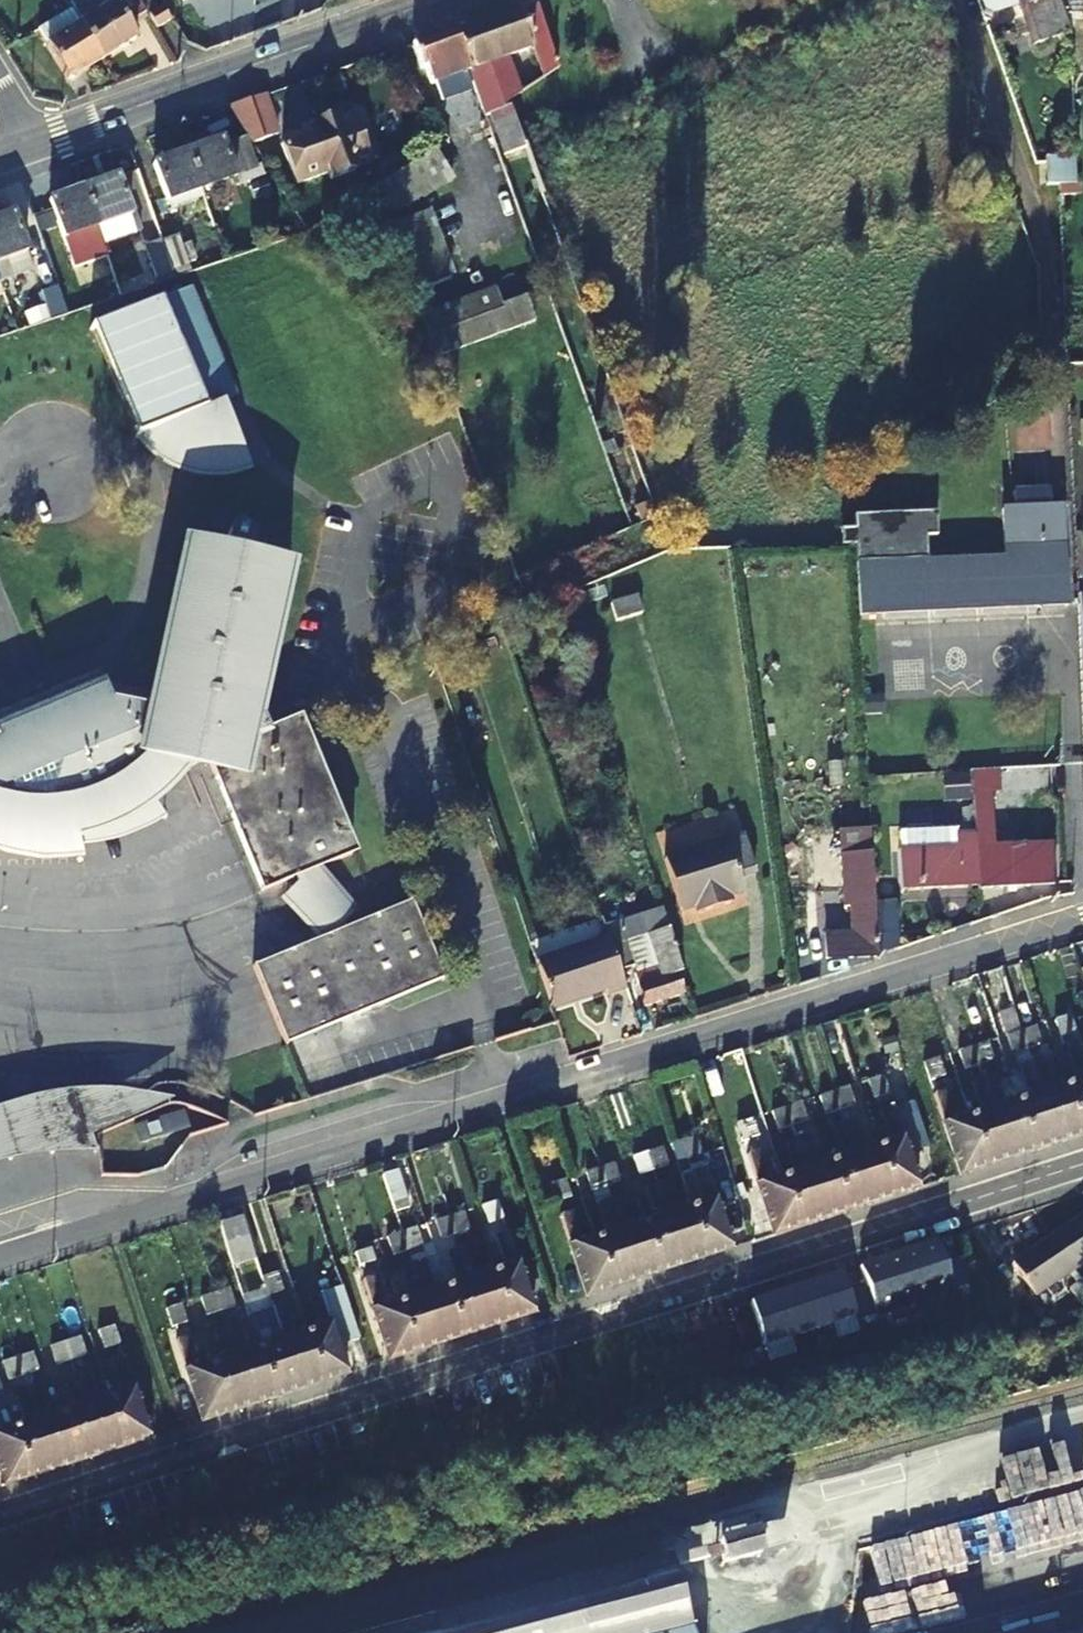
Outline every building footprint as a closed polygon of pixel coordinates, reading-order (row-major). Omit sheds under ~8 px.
[(137,0),(89,0),(72,11),(102,59),(137,38),(128,24),(145,14),(137,0)] [(1020,4),(1021,7),(1029,4),(1042,42),(1067,33),(1070,33),(1059,0),(982,0),(985,9),(995,13),(1020,4)] [(510,102),(521,94),(508,59),(533,50),(543,78),(558,67),(536,4),(517,11),(516,7),(452,30),(468,73),(484,118),(490,116),(505,156),(520,199),(542,192),(526,145),(510,102)] [(1042,42),(1029,4),(1021,7),(1035,45),(1042,42)] [(162,7),(148,16),(156,28),(169,21),(162,7)] [(49,46),(47,46),(68,81),(102,59),(72,11),(40,31),(49,46)] [(431,87),(468,73),(452,30),(408,45),(420,71),(425,69),(431,87)] [(248,137),(252,144),(279,135),(265,96),(229,109),(248,137)] [(484,118),(498,159),(505,156),(490,116),(484,118)] [(313,125),(315,132),(303,136),(282,144),(297,184),(329,172),(332,178),(354,170),(351,162),(366,156),(353,118),(337,123),(335,117),(313,125)] [(475,122),(488,163),(498,159),(484,118),(475,122)] [(301,129),(303,136),(315,132),(313,125),(301,129)] [(202,187),(237,175),(240,184),(260,176),(248,137),(226,144),(224,141),(190,153),(202,187)] [(381,205),(383,211),(390,220),(453,177),(435,148),(374,189),(381,205)] [(190,153),(155,165),(166,200),(202,187),(190,153)] [(1047,186),(1076,184),(1075,157),(1045,158),(1047,186)] [(205,196),(240,184),(237,175),(202,187),(205,196)] [(131,212),(119,178),(86,189),(97,224),(131,212)] [(205,196),(202,187),(166,200),(169,209),(205,196)] [(97,224),(86,189),(49,202),(62,237),(97,224)] [(542,192),(520,199),(525,213),(547,206),(542,192)] [(413,293),(453,278),(430,212),(388,226),(413,293)] [(16,214),(0,219),(0,259),(28,249),(16,214)] [(189,263),(179,235),(164,241),(174,268),(189,263)] [(161,240),(144,246),(156,279),(173,273),(161,240)] [(491,265),(453,278),(413,293),(437,357),(535,321),(510,250),(489,258),(491,265)] [(84,301),(73,271),(57,276),(67,307),(84,301)] [(34,321),(63,310),(54,283),(25,293),(34,321)] [(192,287),(160,300),(206,409),(224,401),(239,395),(192,287)] [(206,409),(160,300),(94,327),(141,437),(169,424),(189,470),(244,446),(224,401),(206,409)] [(798,491),(799,532),(841,531),(841,547),(855,546),(859,615),(904,613),(1068,605),(1062,507),(1046,507),(1049,492),(1014,494),(1018,509),(1002,510),(1004,558),(927,561),(927,536),(937,536),(936,513),(856,516),(854,490),(798,491)] [(239,527),(235,528),(231,531),(229,534),(227,537),(224,552),(219,571),(210,575),(179,569),(150,699),(106,691),(101,677),(98,677),(0,718),(0,834),(5,835),(4,831),(100,795),(110,828),(128,820),(143,812),(168,793),(184,771),(180,760),(257,727),(256,721),(290,565),(249,556),(252,536),(251,533),(249,529),(245,527),(243,527),(239,527)] [(185,543),(179,569),(210,575),(219,571),(224,552),(185,543)] [(640,596),(612,605),(617,623),(645,614),(640,596)] [(463,657),(479,651),(473,638),(457,645),(463,657)] [(1041,707),(1062,707),(1062,694),(1041,694),(1041,707)] [(184,771),(209,759),(265,890),(297,877),(322,867),(353,855),(298,723),(261,738),(257,727),(180,760),(184,771)] [(93,833),(110,828),(100,795),(4,831),(5,835),(15,837),(53,839),(93,833)] [(979,886),(1056,884),(1054,844),(997,846),(996,834),(994,797),(973,798),(975,835),(979,886)] [(899,850),(958,848),(957,836),(956,829),(898,832),(899,850)] [(979,886),(975,835),(957,836),(958,848),(899,850),(902,888),(979,886)] [(703,904),(705,912),(730,904),(727,896),(744,891),(739,878),(756,873),(746,839),(729,844),(728,841),(665,860),(681,910),(695,906),(703,904)] [(827,933),(827,957),(879,956),(876,911),(873,855),(843,856),(845,908),(853,908),(853,932),(827,933)] [(344,925),(361,910),(322,867),(297,877),(300,885),(284,899),(320,942),(347,931),(344,925)] [(347,931),(320,942),(254,969),(286,1044),(444,978),(413,904),(347,931)] [(703,904),(695,906),(699,914),(705,912),(703,904)] [(604,919),(607,931),(641,918),(637,908),(604,919)] [(683,972),(664,910),(641,918),(607,931),(610,938),(620,970),(635,966),(638,973),(634,974),(645,1006),(683,993),(676,973),(683,972)] [(898,910),(876,911),(879,956),(900,949),(898,910)] [(620,970),(610,938),(538,962),(553,1007),(606,990),(608,995),(627,989),(620,970)] [(1069,1017),(1054,1021),(1060,1039),(1076,1034),(1069,1017)] [(1040,1046),(1034,1028),(1021,1033),(1026,1050),(1040,1046)] [(1021,1033),(1008,1036),(1013,1054),(1026,1050),(1021,1033)] [(979,1065),(993,1061),(987,1043),(973,1047),(979,1065)] [(979,1065),(973,1047),(960,1052),(965,1069),(979,1065)] [(1080,1081),(1064,1085),(1080,1136),(1082,1135),(1082,1058),(1080,1047),(1067,1052),(1074,1075),(1078,1074),(1080,1081)] [(938,1059),(924,1063),(930,1081),(943,1077),(938,1059)] [(1042,1059),(1031,1063),(1056,1144),(1080,1136),(1064,1085),(1048,1090),(1046,1084),(1050,1083),(1042,1059)] [(1031,1096),(1017,1100),(1033,1151),(1056,1144),(1031,1063),(1018,1067),(1026,1090),(1029,1090),(1031,1096)] [(995,1074),(983,1079),(1009,1159),(1033,1151),(1017,1100),(1002,1106),(1000,1099),(1003,1098),(995,1074)] [(869,1081),(875,1099),(889,1094),(883,1076),(869,1081)] [(984,1112),(969,1116),(985,1166),(1009,1159),(983,1079),(971,1083),(979,1106),(981,1105),(984,1112)] [(854,1106),(848,1088),(835,1092),(840,1110),(854,1106)] [(960,1175),(985,1166),(969,1116),(952,1122),(951,1115),(954,1114),(947,1090),(935,1094),(960,1175)] [(835,1092),(821,1097),(827,1115),(840,1110),(835,1092)] [(806,1122),(800,1103),(786,1108),(793,1126),(806,1122)] [(786,1108),(773,1112),(779,1130),(793,1126),(786,1108)] [(893,1134),(894,1140),(878,1145),(895,1196),(918,1188),(893,1108),(881,1112),(889,1135),(893,1134)] [(753,1119),(738,1124),(744,1142),(758,1137),(753,1119)] [(857,1120),(845,1123),(871,1204),(895,1196),(878,1145),(862,1150),(860,1144),(865,1143),(857,1120)] [(847,1156),(831,1161),(848,1212),(871,1204),(845,1123),(834,1127),(841,1150),(845,1150),(847,1156)] [(809,1135),(796,1139),(822,1220),(848,1212),(831,1161),(814,1166),(812,1159),(816,1159),(809,1135)] [(697,1137),(683,1142),(688,1160),(702,1156),(697,1137)] [(798,1172),(784,1177),(800,1227),(822,1220),(796,1139),(785,1143),(793,1166),(796,1165),(798,1172)] [(668,1167),(662,1149),(648,1154),(654,1171),(668,1167)] [(774,1235),(800,1227),(784,1177),(767,1182),(765,1175),(769,1174),(761,1151),(748,1155),(774,1235)] [(654,1171),(648,1154),(635,1157),(640,1176),(654,1171)] [(620,1182),(615,1165),(601,1169),(606,1187),(620,1182)] [(705,1195),(708,1202),(692,1207),(708,1257),(732,1249),(706,1168),(694,1172),(702,1197),(705,1195)] [(606,1187),(601,1169),(586,1174),(592,1191),(606,1187)] [(566,1180),(551,1185),(556,1203),(571,1198),(566,1180)] [(669,1180),(658,1184),(684,1265),(708,1257),(692,1207),(676,1212),(674,1205),(678,1204),(669,1180)] [(658,1217),(644,1222),(660,1273),(684,1265),(658,1184),(646,1188),(653,1212),(657,1211),(658,1217)] [(623,1196),(611,1200),(637,1280),(660,1273),(644,1222),(629,1227),(627,1220),(631,1219),(623,1196)] [(610,1233),(597,1238),(614,1288),(637,1280),(611,1200),(598,1204),(605,1226),(608,1225),(610,1233)] [(498,1202),(483,1207),(490,1225),(504,1220),(498,1202)] [(450,1217),(456,1236),(471,1231),(465,1212),(450,1217)] [(587,1297),(614,1288),(597,1238),(580,1243),(577,1235),(581,1234),(574,1212),(561,1216),(587,1297)] [(1053,1237),(1074,1270),(1082,1264),(1082,1216),(1053,1237)] [(436,1222),(442,1240),(456,1236),(450,1217),(436,1222)] [(252,1247),(243,1219),(221,1225),(235,1267),(257,1260),(252,1247)] [(422,1247),(416,1229),(402,1233),(408,1251),(422,1247)] [(402,1233),(389,1237),(394,1256),(408,1251),(402,1233)] [(506,1260),(509,1266),(493,1271),(510,1322),(535,1313),(508,1234),(495,1238),(503,1261),(506,1260)] [(1053,1237),(1013,1265),(1035,1297),(1074,1270),(1053,1237)] [(368,1244),(353,1249),(359,1267),(374,1263),(368,1244)] [(472,1245),(460,1249),(486,1329),(510,1322),(493,1271),(478,1277),(476,1270),(479,1269),(472,1245)] [(463,1337),(486,1329),(460,1249),(449,1253),(456,1276),(458,1275),(460,1282),(447,1287),(463,1337)] [(425,1261),(412,1265),(438,1345),(463,1337),(447,1287),(431,1292),(429,1285),(432,1284),(425,1261)] [(312,1262),(299,1267),(304,1285),(318,1281),(312,1262)] [(413,1298),(398,1303),(415,1352),(438,1345),(412,1265),(401,1269),(408,1292),(411,1291),(413,1298)] [(931,1301),(947,1296),(939,1268),(922,1273),(931,1301)] [(282,1292),(277,1274),(263,1278),(269,1297),(282,1292)] [(389,1361),(415,1352),(398,1303),(382,1309),(379,1301),(384,1300),(376,1277),(364,1280),(389,1361)] [(1070,1289),(1078,1300),(1082,1296),(1082,1283),(1082,1281),(1070,1289)] [(236,1308),(230,1289),(215,1293),(222,1313),(236,1308)] [(215,1293),(202,1298),(208,1317),(222,1313),(215,1293)] [(871,1321),(862,1293),(849,1298),(858,1325),(871,1321)] [(322,1320),(324,1326),(307,1332),(323,1382),(348,1374),(323,1294),(311,1298),(318,1321),(322,1320)] [(829,1304),(838,1336),(853,1331),(844,1299),(829,1304)] [(182,1304),(167,1309),(173,1328),(188,1324),(182,1304)] [(286,1306),(273,1310),(299,1389),(323,1382),(307,1332),(292,1337),(290,1330),(293,1329),(286,1306)] [(252,1322),(260,1347),(275,1397),(299,1389),(273,1310),(263,1314),(264,1318),(252,1322)] [(238,1321),(226,1325),(252,1405),(275,1397),(260,1347),(244,1353),(242,1346),(246,1345),(238,1321)] [(228,1357),(212,1362),(228,1412),(252,1405),(226,1325),(214,1329),(221,1352),(226,1351),(228,1357)] [(114,1326),(100,1331),(105,1350),(120,1346),(114,1326)] [(87,1357),(81,1337),(66,1342),(72,1361),(87,1357)] [(203,1421),(228,1412),(212,1362),(197,1367),(195,1361),(199,1360),(191,1337),(177,1341),(203,1421)] [(66,1342),(53,1347),(59,1365),(72,1361),(66,1342)] [(38,1372),(32,1353),(19,1357),(25,1376),(38,1372)] [(19,1357),(5,1362),(11,1381),(25,1376),(19,1357)] [(125,1390),(110,1395),(126,1446),(151,1438),(124,1358),(111,1362),(119,1385),(123,1384),(125,1390)] [(126,1446),(110,1395),(95,1401),(93,1395),(97,1393),(88,1369),(76,1374),(102,1454),(126,1446)] [(75,1400),(77,1406),(62,1411),(78,1462),(102,1454),(76,1374),(63,1378),(71,1401),(75,1400)] [(78,1462),(62,1411),(47,1416),(45,1410),(49,1409),(42,1385),(30,1389),(55,1469),(78,1462)] [(29,1415),(30,1422),(15,1426),(31,1476),(55,1469),(30,1389),(17,1393),(24,1417),(29,1415)] [(15,1426),(6,1399),(0,1402),(0,1468),(5,1485),(31,1476),(15,1426)] [(1067,1499),(862,1545),(872,1588),(1077,1542),(1067,1499)] [(759,1563),(758,1559),(752,1538),(713,1549),(715,1554),(718,1565),(720,1573),(759,1563)] [(671,1577),(668,1565),(666,1562),(400,1632),(688,1632),(671,1577)] [(855,1608),(861,1632),(903,1632),(934,1626),(931,1613),(948,1608),(943,1587),(855,1608)] [(1029,1632),(1082,1632),(1082,1619),(1029,1632)]
